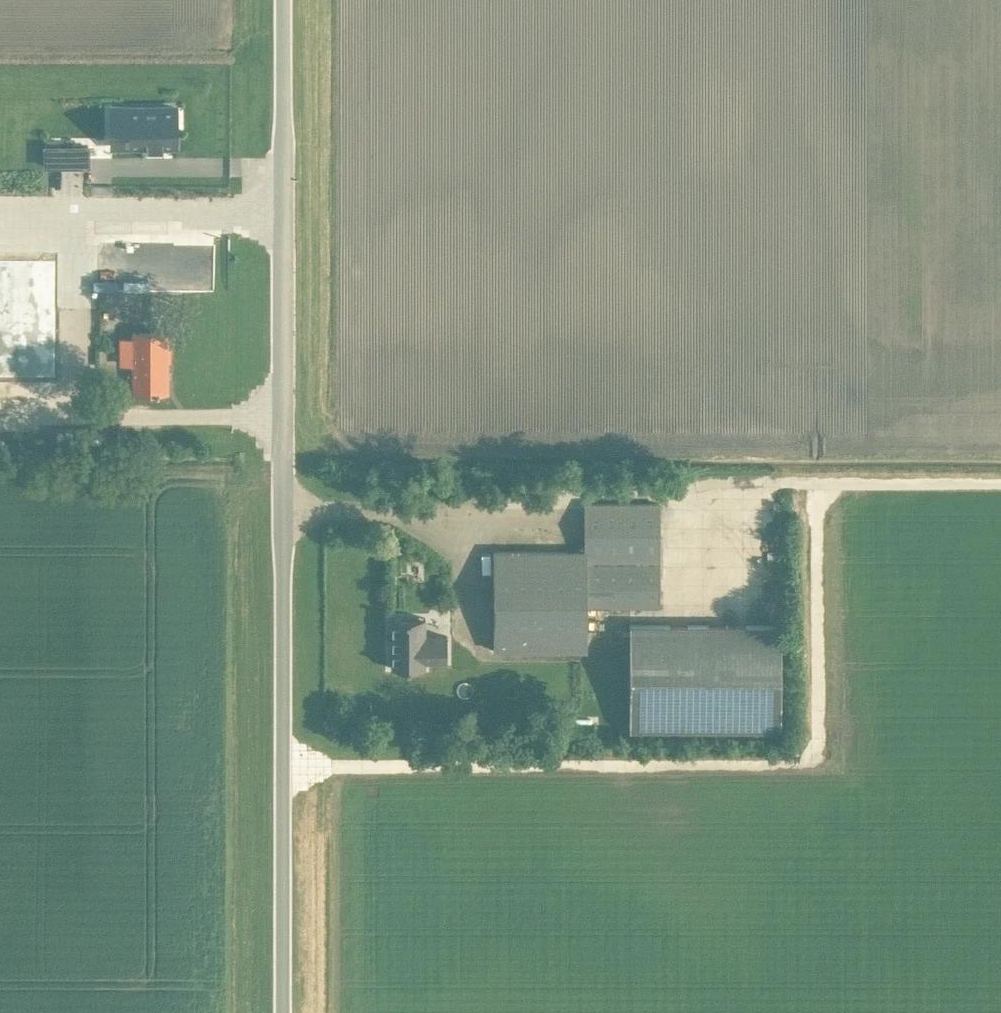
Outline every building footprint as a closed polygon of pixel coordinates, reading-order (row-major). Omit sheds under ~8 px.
[(146,146),(146,150),(147,150),(147,149),(161,149),(161,150),(162,150),(162,146),(163,146),(175,146),(175,108),(125,108),(125,146),(146,146)] [(44,146),(44,166),(88,166),(88,146),(44,146)] [(52,377),(52,261),(0,261),(0,377),(52,377)] [(137,300),(137,269),(118,269),(118,300),(137,300)] [(168,351),(169,333),(132,333),(132,340),(120,340),(120,364),(132,364),(132,393),(155,392),(155,394),(158,394),(158,392),(166,392),(166,351),(168,351)] [(658,504),(584,504),(584,552),(585,552),(585,560),(658,560),(658,504)] [(493,650),(585,650),(585,607),(585,560),(585,552),(584,552),(493,552),(493,650)] [(585,560),(585,607),(658,607),(658,560),(585,560)] [(447,662),(447,636),(425,636),(419,636),(419,618),(391,618),(391,669),(425,669),(425,662),(447,662)] [(780,626),(629,626),(629,726),(779,727),(780,626)]
